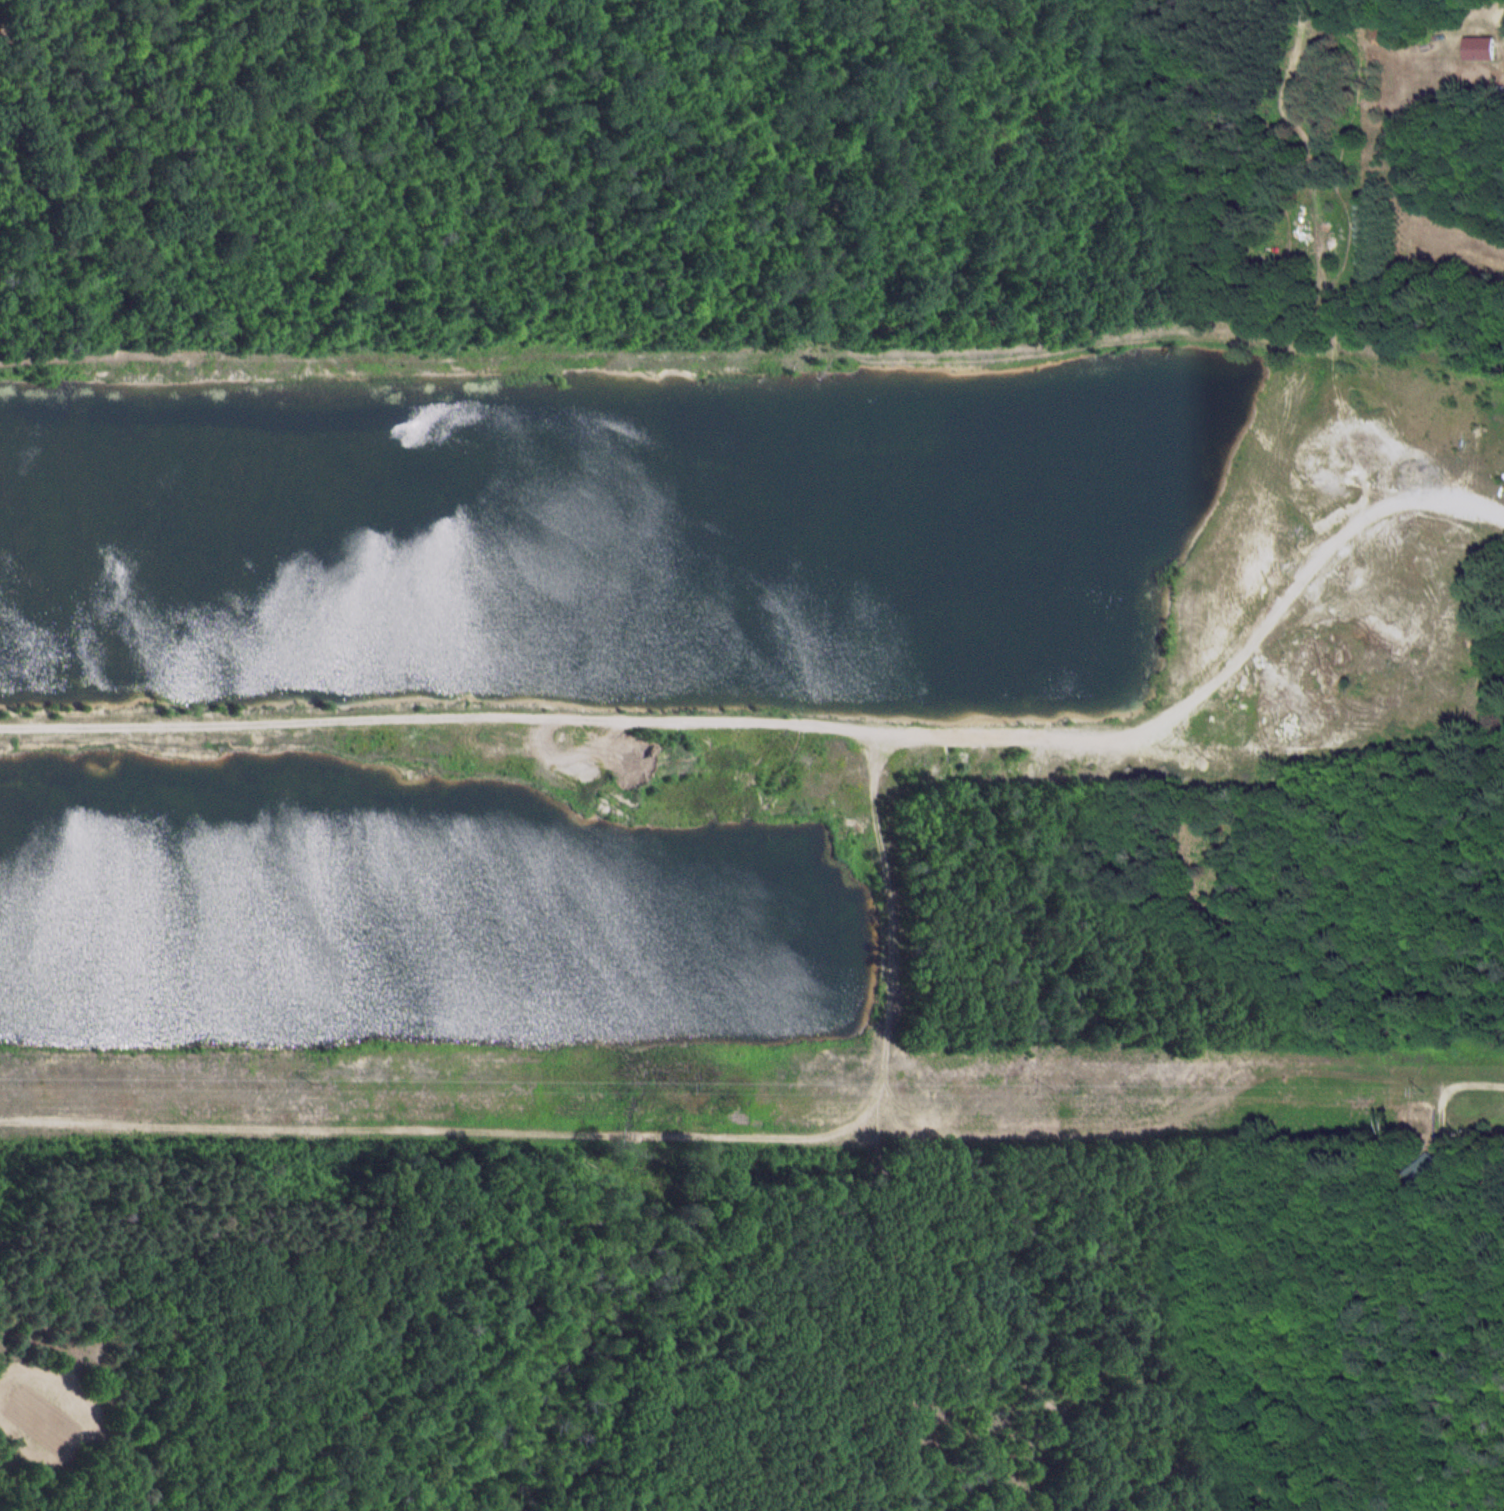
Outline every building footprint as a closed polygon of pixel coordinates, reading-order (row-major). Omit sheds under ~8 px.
[(1500,61),(1500,39),(1469,39),(1469,61),(1500,61)]
